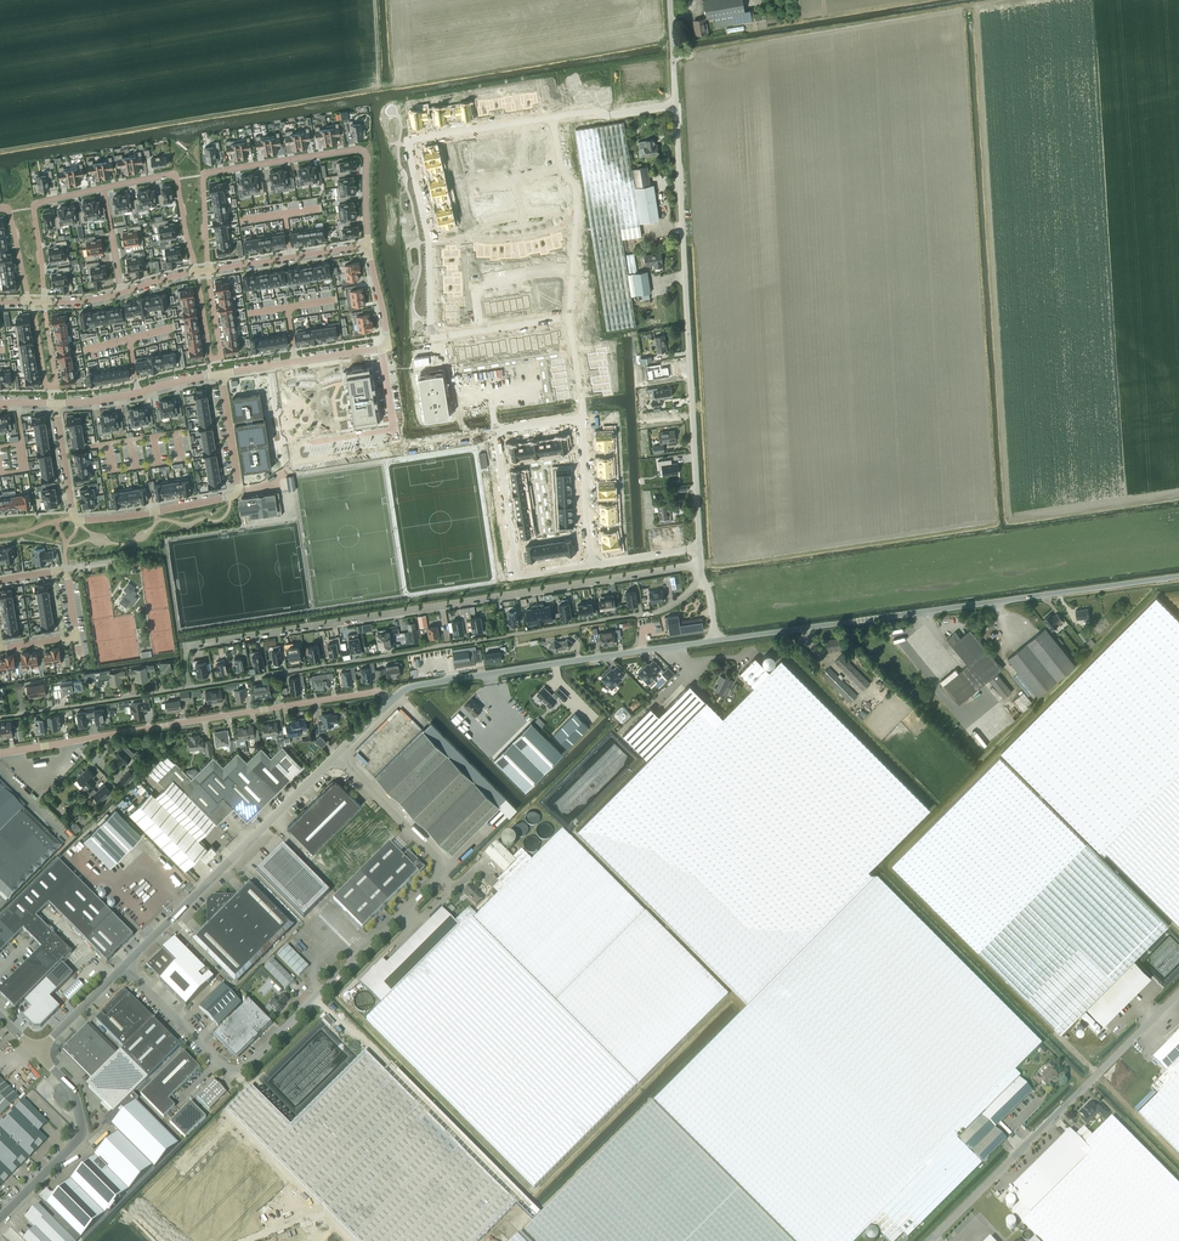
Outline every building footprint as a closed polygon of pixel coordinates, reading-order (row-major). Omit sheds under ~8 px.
[(748,10),(744,11),(743,0),(703,0),(706,18),(714,16),(715,27),(752,21),(752,19),(754,19),(752,9),(748,10)] [(704,19),(694,20),(696,35),(706,33),(706,32),(708,32),(706,24),(704,24),(704,19)] [(592,85),(585,86),(586,95),(593,94),(594,98),(605,96),(604,89),(601,90),(600,83),(591,84),(592,85)] [(567,94),(565,94),(567,103),(576,101),(575,97),(582,96),(580,87),(574,88),(574,87),(566,88),(567,94)] [(547,92),(541,93),(542,102),(549,101),(549,105),(558,104),(557,100),(558,100),(557,89),(547,91),(547,92)] [(529,94),(520,95),(521,105),(523,105),(523,109),(532,108),(531,104),(537,103),(536,93),(529,94)] [(504,98),(498,99),(499,109),(506,108),(506,111),(516,110),(514,102),(513,102),(512,96),(504,97),(504,98)] [(479,107),(478,108),(479,116),(488,114),(488,111),(494,110),(493,100),(486,101),(486,100),(478,102),(479,107)] [(472,113),(470,103),(461,104),(461,105),(454,106),(456,116),(462,114),(463,119),(471,117),(471,113),(472,113)] [(443,107),(435,108),(436,114),(434,114),(436,123),(445,121),(444,117),(451,116),(449,107),(443,108),(443,107)] [(420,111),(412,112),(413,119),(409,120),(411,127),(422,125),(422,121),(428,120),(427,110),(420,111)] [(352,121),(345,122),(347,132),(352,132),(352,134),(354,134),(354,136),(354,139),(357,139),(365,137),(364,130),(362,130),(361,123),(353,124),(352,121)] [(334,125),(326,126),(327,129),(329,144),(336,143),(336,142),(337,142),(336,136),(336,134),(340,133),(338,123),(333,124),(334,125)] [(584,123),(576,124),(576,136),(589,135),(589,134),(591,134),(590,128),(589,128),(589,127),(584,127),(584,123)] [(319,126),(315,127),(316,137),(321,137),(321,138),(322,144),(323,144),(323,145),(329,144),(327,129),(320,130),(319,126)] [(304,131),(297,132),(297,134),(300,149),(306,148),(306,147),(307,146),(306,141),(306,139),(310,138),(309,128),(304,129),(304,131)] [(292,130),(285,132),(287,142),(291,141),(291,143),(292,149),(293,149),(293,150),(300,149),(297,134),(293,134),(292,130)] [(538,131),(532,132),(535,146),(546,145),(545,136),(541,137),(540,132),(538,133),(538,131)] [(525,139),(521,140),(523,148),(535,146),(532,132),(527,133),(527,134),(525,135),(525,139)] [(275,136),(268,137),(270,153),(277,152),(277,151),(278,151),(277,145),(276,144),(281,143),(279,133),(274,133),(275,136)] [(589,135),(576,136),(577,148),(586,147),(585,143),(590,143),(589,135)] [(260,136),(255,136),(257,147),(261,146),(262,148),(263,154),(264,153),(264,154),(270,153),(268,137),(261,138),(260,136)] [(506,136),(501,137),(503,151),(515,149),(514,141),(510,141),(509,137),(507,137),(506,136)] [(245,139),(238,140),(241,158),(247,157),(247,156),(248,156),(247,150),(247,148),(251,148),(249,137),(245,138),(245,139)] [(494,144),(490,145),(492,153),(503,151),(501,137),(496,138),(496,139),(494,139),(494,144)] [(655,139),(638,142),(639,149),(644,148),(645,157),(659,155),(657,144),(655,144),(654,143),(655,143),(655,139)] [(231,140),(226,141),(227,151),(232,151),(232,153),(233,158),(234,158),(234,159),(241,158),(238,140),(231,141),(231,140)] [(475,141),(470,142),(472,156),(484,154),(483,146),(479,146),(478,142),(475,142),(475,141)] [(206,155),(203,155),(205,163),(213,161),(215,161),(215,158),(214,156),(216,156),(215,153),(220,152),(219,142),(212,143),(212,147),(204,148),(206,155)] [(463,149),(459,149),(460,158),(472,156),(470,142),(465,143),(465,144),(462,144),(463,149)] [(428,151),(423,152),(425,160),(438,157),(436,146),(427,148),(428,151)] [(129,156),(129,157),(132,172),(138,171),(138,170),(139,170),(138,164),(143,164),(141,151),(136,152),(136,155),(129,156)] [(126,173),(132,172),(129,157),(123,158),(122,154),(117,155),(119,167),(123,167),(124,172),(125,172),(126,173)] [(586,154),(577,155),(578,167),(591,166),(591,158),(586,158),(586,154)] [(161,167),(161,165),(167,164),(166,156),(160,157),(160,156),(156,156),(156,157),(151,158),(153,167),(158,166),(158,167),(161,167)] [(100,163),(103,178),(109,177),(109,176),(110,176),(109,170),(113,169),(111,157),(107,158),(107,162),(100,163)] [(425,161),(424,162),(425,167),(427,167),(427,168),(431,167),(432,171),(441,169),(438,157),(425,160),(425,161)] [(96,178),(96,179),(103,178),(100,163),(93,164),(92,160),(88,161),(90,173),(94,172),(95,178),(96,178)] [(344,162),(337,163),(338,170),(337,170),(338,175),(344,174),(348,173),(348,169),(350,169),(357,168),(357,163),(355,163),(355,160),(349,161),(348,160),(344,160),(344,162)] [(78,167),(71,168),(74,184),(80,183),(80,182),(81,182),(80,176),(84,176),(82,164),(77,164),(78,167)] [(307,166),(306,166),(306,167),(307,167),(309,182),(317,181),(317,185),(322,184),(320,173),(316,174),(316,172),(315,166),(311,166),(311,165),(307,166)] [(299,176),(295,177),(297,188),(302,187),(301,185),(309,183),(309,182),(307,167),(306,167),(303,168),(302,166),(298,167),(299,174),(299,176)] [(591,166),(578,167),(579,178),(587,178),(587,174),(592,174),(591,172),(593,172),(592,167),(591,167),(591,166)] [(632,169),(631,169),(634,187),(650,185),(647,166),(642,167),(637,168),(632,169)] [(65,179),(66,185),(67,184),(67,185),(74,184),(71,168),(64,169),(63,167),(58,167),(60,180),(65,179)] [(38,184),(36,184),(37,191),(45,190),(48,190),(47,186),(47,185),(48,184),(48,182),(53,181),(51,170),(44,171),(45,175),(37,177),(38,184)] [(282,170),(277,171),(277,172),(280,188),(280,189),(288,188),(288,189),(293,188),(291,178),(287,178),(287,176),(286,170),(283,171),(282,170)] [(270,181),(267,182),(268,192),(273,192),(273,193),(281,192),(280,189),(280,188),(277,172),(274,172),(274,171),(269,172),(270,179),(270,181)] [(254,174),(248,175),(249,176),(251,194),(260,193),(260,194),(264,193),(262,182),(259,183),(258,181),(257,175),(254,175),(254,174)] [(338,175),(333,175),(334,180),(338,179),(339,187),(354,185),(355,185),(354,180),(353,180),(353,176),(347,177),(345,178),(344,174),(338,175)] [(434,180),(430,181),(432,188),(444,185),(442,174),(433,176),(434,180)] [(242,186),(238,186),(240,197),(244,196),(244,195),(251,194),(249,176),(245,177),(245,175),(240,176),(242,183),(241,183),(242,186)] [(215,181),(209,182),(210,187),(211,192),(225,189),(225,190),(226,190),(225,182),(216,184),(216,183),(215,181)] [(634,187),(634,188),(639,222),(659,219),(654,184),(650,185),(634,187)] [(159,196),(159,197),(161,206),(165,206),(165,203),(172,202),(171,196),(172,196),(172,192),(171,192),(170,186),(166,186),(166,185),(162,186),(163,193),(162,193),(163,195),(159,196)] [(339,187),(336,187),(336,188),(338,195),(337,195),(337,200),(345,199),(348,198),(347,194),(349,194),(357,193),(356,188),(355,189),(354,185),(339,187)] [(444,185),(432,188),(433,196),(438,195),(439,199),(447,197),(444,185)] [(161,207),(161,206),(159,197),(156,197),(155,195),(154,189),(151,190),(151,189),(145,190),(145,191),(146,191),(148,206),(156,204),(157,208),(161,207)] [(225,189),(211,192),(212,196),(213,196),(213,199),(226,196),(225,190),(225,189)] [(149,208),(148,206),(146,191),(145,191),(142,191),(142,190),(137,191),(138,198),(139,200),(134,201),(135,202),(136,211),(141,211),(141,210),(149,208)] [(122,194),(121,194),(124,210),(132,209),(132,213),(137,212),(136,211),(135,202),(131,202),(131,200),(129,193),(125,194),(125,195),(123,195),(123,194),(122,194)] [(116,212),(124,210),(121,194),(116,195),(116,196),(113,197),(114,203),(114,205),(110,206),(112,216),(117,216),(116,212)] [(566,195),(557,195),(557,208),(564,208),(564,202),(567,202),(566,195)] [(213,201),(213,206),(228,203),(227,196),(226,196),(213,199),(213,201)] [(530,197),(524,197),(524,210),(532,210),(532,209),(531,209),(530,197)] [(589,200),(588,207),(589,207),(601,208),(602,198),(595,197),(595,200),(589,200)] [(337,200),(334,200),(335,205),(338,204),(340,212),(355,210),(356,210),(355,205),(354,205),(353,202),(347,202),(345,203),(345,199),(337,200)] [(515,199),(508,200),(511,213),(510,213),(518,212),(515,199)] [(90,201),(90,202),(91,202),(93,217),(93,220),(101,219),(101,220),(106,219),(104,208),(100,209),(100,207),(99,201),(96,201),(95,200),(90,201)] [(508,200),(502,202),(504,214),(510,213),(511,213),(508,200)] [(85,218),(93,217),(91,202),(90,202),(87,203),(87,201),(82,202),(83,209),(83,212),(80,212),(80,214),(81,223),(86,222),(85,218)] [(436,210),(435,210),(436,216),(438,215),(438,216),(451,214),(448,202),(440,204),(441,208),(436,209),(436,210)] [(502,202),(495,203),(498,216),(504,214),(502,202)] [(228,203),(213,206),(214,210),(215,210),(215,212),(227,211),(230,210),(228,203)] [(495,203),(489,205),(492,217),(498,216),(495,203)] [(82,224),(81,223),(80,214),(76,214),(76,212),(74,205),(70,206),(70,207),(67,208),(69,222),(76,221),(77,225),(82,224)] [(489,205),(482,206),(485,218),(492,217),(489,205)] [(482,206),(476,208),(479,220),(485,218),(482,206)] [(61,224),(69,222),(67,208),(66,207),(61,207),(61,208),(58,209),(59,215),(59,217),(55,218),(55,219),(56,219),(57,228),(62,228),(61,224)] [(476,208),(469,209),(472,222),(479,220),(476,208)] [(58,230),(57,228),(56,219),(55,219),(52,220),(52,218),(51,218),(50,210),(46,211),(46,213),(43,213),(44,219),(42,219),(43,224),(44,223),(45,228),(50,227),(50,231),(58,230)] [(339,220),(337,220),(338,225),(348,223),(348,219),(350,219),(357,218),(356,213),(355,214),(355,210),(340,212),(338,212),(338,213),(339,220)] [(215,215),(215,219),(228,217),(227,211),(215,212),(215,215)] [(451,214),(438,216),(440,224),(444,223),(445,227),(453,225),(451,214)] [(215,219),(213,219),(214,224),(215,226),(226,225),(229,224),(228,217),(215,219)] [(165,220),(155,222),(155,226),(157,226),(158,233),(160,232),(160,233),(176,230),(175,224),(173,224),(173,223),(166,224),(165,220)] [(348,223),(338,225),(338,229),(339,229),(341,237),(348,235),(348,237),(352,236),(352,235),(358,234),(358,230),(359,230),(358,226),(351,227),(349,227),(348,223)] [(122,233),(123,240),(138,237),(137,230),(141,230),(140,225),(130,227),(130,231),(123,232),(123,233),(122,233)] [(215,229),(214,229),(215,233),(227,231),(226,225),(215,226),(215,229)] [(323,226),(316,227),(318,241),(322,240),(325,239),(323,226)] [(316,227),(310,228),(312,242),(318,241),(316,227)] [(587,227),(586,235),(600,236),(600,229),(588,228),(588,227),(587,227)] [(310,228),(303,229),(305,242),(308,242),(308,243),(312,242),(310,228)] [(303,229),(297,230),(299,244),(303,244),(303,243),(305,242),(303,229)] [(159,240),(158,240),(158,245),(161,245),(169,243),(168,239),(176,238),(176,237),(177,237),(176,230),(160,233),(160,232),(158,233),(159,240)] [(297,230),(290,231),(292,244),(295,244),(295,245),(299,244),(297,230)] [(227,231),(215,233),(216,238),(217,237),(217,240),(230,238),(229,231),(227,231)] [(276,232),(277,235),(279,247),(283,247),(283,246),(286,245),(284,231),(276,232)] [(259,250),(266,249),(264,236),(265,236),(264,234),(257,235),(258,238),(260,249),(259,250)] [(271,234),(265,236),(264,236),(266,249),(270,249),(270,248),(273,247),(271,236),(271,234)] [(277,235),(271,236),(273,247),(275,247),(275,248),(279,247),(277,235)] [(556,237),(551,238),(551,239),(552,238),(554,251),(561,249),(560,242),(563,242),(561,235),(556,236),(556,237)] [(92,236),(82,238),(83,242),(85,242),(86,249),(103,246),(102,240),(101,240),(101,239),(93,240),(92,236)] [(249,252),(253,251),(251,239),(252,239),(251,236),(244,237),(246,252),(249,251),(249,252)] [(139,244),(138,237),(123,240),(124,246),(125,246),(125,247),(133,246),(133,250),(144,248),(143,244),(139,244)] [(217,243),(217,247),(231,245),(230,238),(217,240),(217,243)] [(253,251),(257,251),(257,250),(259,250),(260,249),(258,238),(252,239),(251,239),(253,251)] [(551,239),(545,240),(548,252),(554,251),(552,238),(551,239)] [(48,248),(49,255),(64,252),(63,245),(67,245),(66,240),(56,242),(57,246),(49,247),(49,248),(48,248)] [(545,240),(538,241),(541,254),(548,252),(545,240)] [(538,241),(531,243),(534,255),(541,254),(538,241)] [(169,243),(161,245),(161,249),(165,248),(166,255),(182,253),(181,246),(179,247),(179,246),(172,247),(171,243),(169,243)] [(525,244),(527,257),(534,255),(531,243),(525,244)] [(586,243),(585,251),(586,251),(586,250),(599,251),(599,244),(586,243)] [(525,244),(517,245),(520,258),(527,257),(525,244)] [(231,245),(217,247),(218,252),(217,252),(218,257),(225,256),(225,254),(225,253),(232,252),(231,245)] [(480,245),(474,245),(474,252),(477,252),(477,259),(484,259),(484,247),(484,246),(480,246),(480,245)] [(85,256),(86,261),(96,259),(95,255),(103,254),(103,253),(104,253),(103,246),(86,249),(87,256),(85,256)] [(443,251),(442,251),(442,257),(443,257),(443,258),(456,258),(456,246),(447,246),(447,250),(443,250),(443,251)] [(8,253),(8,249),(7,249),(7,247),(0,248),(0,255),(8,254),(8,253)] [(126,259),(127,265),(143,263),(145,263),(144,255),(145,255),(144,251),(134,252),(134,256),(127,258),(127,259),(126,259)] [(64,252),(49,255),(50,261),(51,261),(51,262),(59,261),(60,265),(70,263),(69,259),(68,259),(67,252),(64,252)] [(661,252),(643,255),(645,266),(654,264),(654,268),(663,267),(662,263),(663,263),(661,252)] [(11,260),(12,260),(11,253),(8,253),(8,254),(0,255),(0,262),(11,260)] [(167,260),(162,261),(163,268),(175,266),(177,266),(176,261),(182,261),(181,260),(183,259),(182,253),(166,255),(167,260)] [(626,254),(629,273),(637,272),(634,253),(626,254)] [(456,258),(443,258),(443,266),(448,266),(448,270),(457,269),(456,258)] [(13,267),(12,263),(11,263),(11,260),(0,262),(0,269),(13,267)] [(345,272),(358,270),(360,270),(359,262),(349,264),(348,260),(339,261),(340,266),(344,265),(345,272)] [(96,262),(86,263),(87,268),(88,268),(89,275),(92,275),(92,274),(107,272),(106,265),(105,266),(105,265),(97,266),(96,262)] [(144,270),(143,263),(127,265),(128,272),(129,272),(129,273),(135,272),(136,276),(148,274),(147,269),(144,270)] [(322,265),(324,278),(323,278),(323,280),(331,279),(329,263),(324,264),(322,264),(322,265)] [(548,263),(548,270),(560,271),(560,272),(561,272),(561,264),(548,263)] [(317,266),(315,266),(317,278),(316,278),(316,279),(323,278),(324,278),(322,265),(322,264),(317,265),(317,266)] [(584,264),(584,271),(597,272),(598,265),(585,264),(584,264)] [(52,274),(51,274),(52,281),(67,278),(66,274),(70,273),(69,266),(59,268),(60,272),(52,273),(52,274)] [(312,266),(308,267),(310,279),(316,278),(317,278),(315,266),(312,267),(312,266)] [(13,267),(0,269),(0,274),(0,276),(13,274),(13,271),(14,271),(13,267)] [(304,268),(301,269),(303,280),(310,279),(308,267),(304,267),(304,268)] [(298,268),(294,269),(294,270),(296,281),(297,284),(304,283),(303,280),(301,269),(298,269),(298,268)] [(291,269),(287,270),(288,275),(289,282),(296,281),(294,270),(294,269),(291,269)] [(278,272),(280,285),(287,284),(284,270),(280,271),(278,271),(278,272)] [(359,273),(358,270),(345,272),(344,272),(345,279),(342,280),(343,284),(352,283),(351,279),(360,277),(360,273),(359,273)] [(273,273),(271,273),(272,285),(272,288),(280,287),(280,285),(278,272),(278,271),(273,272),(273,273)] [(629,274),(628,274),(631,295),(636,295),(641,294),(649,293),(650,292),(649,283),(648,277),(647,271),(637,273),(633,273),(629,274)] [(89,282),(90,287),(102,285),(101,281),(107,280),(107,279),(108,278),(107,272),(92,274),(92,275),(93,281),(89,282)] [(268,273),(264,274),(266,286),(265,286),(266,289),(272,288),(272,285),(271,273),(268,274),(268,273)] [(449,277),(442,277),(442,285),(457,285),(457,278),(459,278),(459,273),(449,273),(449,277)] [(0,276),(0,283),(3,283),(14,281),(15,281),(14,276),(14,277),(13,274),(0,276)] [(260,275),(257,276),(259,287),(259,290),(266,289),(265,286),(266,286),(264,274),(259,274),(260,275)] [(254,275),(249,276),(250,277),(252,288),(259,287),(257,276),(254,276),(254,275)] [(247,276),(243,277),(245,291),(252,290),(252,288),(250,277),(249,276),(247,276)] [(67,278),(52,281),(53,287),(54,287),(54,288),(60,287),(61,291),(73,289),(72,285),(71,285),(70,278),(67,278)] [(216,286),(217,291),(229,289),(228,282),(222,283),(222,282),(221,280),(215,281),(216,286)] [(3,283),(4,290),(10,289),(11,292),(17,291),(17,285),(16,285),(15,283),(15,281),(14,281),(3,283)] [(349,291),(350,298),(364,296),(363,292),(364,292),(364,288),(354,289),(354,285),(345,287),(346,291),(349,291)] [(457,285),(442,285),(443,293),(450,293),(450,297),(460,296),(459,292),(457,292),(457,285)] [(186,289),(177,291),(179,298),(182,298),(193,296),(193,293),(193,291),(194,291),(193,286),(186,287),(187,289),(186,289)] [(219,295),(219,298),(230,296),(231,296),(232,296),(231,288),(229,289),(217,291),(218,295),(219,295)] [(160,295),(159,295),(161,307),(168,306),(166,294),(161,295),(160,295)] [(155,297),(152,297),(154,310),(161,309),(161,307),(159,295),(158,295),(154,296),(155,297)] [(182,298),(179,298),(180,304),(181,304),(182,304),(183,304),(194,302),(194,300),(194,296),(193,296),(182,298)] [(219,300),(219,305),(232,303),(232,302),(231,296),(230,296),(219,298),(219,300)] [(364,299),(364,296),(350,298),(351,305),(348,305),(349,310),(358,308),(357,304),(366,303),(365,299),(364,299)] [(590,299),(589,307),(603,308),(604,308),(604,301),(607,301),(607,297),(599,296),(599,300),(590,299)] [(138,298),(138,301),(138,302),(139,302),(140,313),(148,312),(148,311),(147,311),(145,298),(145,297),(143,298),(138,298)] [(145,297),(145,298),(147,311),(148,311),(154,310),(152,297),(150,297),(149,297),(145,297)] [(528,297),(522,298),(524,310),(530,309),(528,297)] [(522,298),(515,299),(517,311),(524,310),(522,298)] [(546,298),(545,308),(552,308),(552,305),(558,306),(559,298),(558,298),(558,299),(546,298)] [(515,299),(509,300),(511,312),(511,313),(517,312),(517,311),(515,299)] [(449,304),(444,304),(444,312),(458,312),(457,300),(449,300),(449,304)] [(509,300),(502,301),(504,313),(511,312),(509,300)] [(136,301),(132,302),(134,314),(140,313),(139,302),(138,302),(136,302),(136,301)] [(502,301),(496,302),(498,314),(504,313),(502,301)] [(128,303),(125,304),(127,318),(134,317),(135,317),(134,314),(132,302),(127,302),(128,303)] [(182,304),(181,304),(182,311),(196,309),(195,305),(194,305),(194,302),(183,304),(182,304)] [(221,309),(221,311),(234,309),(233,302),(232,302),(232,303),(219,305),(220,309),(221,309)] [(496,302),(489,303),(491,315),(498,314),(496,302)] [(489,303),(483,304),(485,316),(491,315),(489,303)] [(589,307),(589,315),(598,315),(597,319),(605,320),(606,315),(603,315),(603,308),(589,307)] [(110,310),(108,310),(109,322),(116,321),(114,308),(110,309),(110,310)] [(124,322),(122,308),(119,308),(114,308),(116,321),(116,324),(124,322)] [(196,309),(182,311),(183,318),(185,318),(185,317),(196,316),(196,313),(197,313),(196,309)] [(235,316),(234,309),(221,311),(222,314),(221,314),(221,318),(235,316)] [(103,323),(101,310),(96,311),(96,312),(94,312),(96,324),(95,324),(96,325),(103,324),(103,323)] [(101,310),(103,323),(109,322),(108,310),(105,311),(105,310),(101,310)] [(355,324),(358,323),(370,321),(369,318),(371,318),(370,313),(361,315),(360,311),(351,312),(352,317),(353,317),(355,324)] [(89,325),(95,324),(96,324),(94,312),(91,313),(91,312),(87,313),(89,325)] [(444,313),(443,313),(443,319),(444,319),(445,320),(449,320),(449,324),(458,324),(458,312),(444,312),(444,313)] [(22,317),(16,318),(17,325),(18,325),(30,323),(30,322),(29,321),(29,318),(30,318),(29,313),(22,314),(23,316),(22,316),(22,317)] [(58,313),(51,314),(52,319),(53,319),(53,322),(54,323),(54,324),(66,322),(65,315),(59,315),(58,315),(58,313)] [(82,326),(89,325),(87,313),(80,314),(82,326)] [(196,316),(185,317),(185,318),(186,324),(197,322),(198,322),(197,318),(196,316)] [(223,322),(223,325),(236,323),(235,316),(221,318),(222,323),(223,322)] [(588,323),(587,331),(602,332),(603,325),(605,325),(606,321),(597,320),(597,324),(588,323)] [(372,321),(370,321),(358,323),(359,330),(354,331),(355,335),(364,334),(363,330),(373,328),(372,321)] [(54,323),(54,324),(54,328),(55,328),(55,330),(67,328),(66,322),(54,324),(54,323)] [(186,324),(184,324),(185,330),(187,330),(198,329),(197,322),(186,324)] [(223,328),(224,332),(239,329),(238,322),(236,323),(223,325),(224,327),(223,328)] [(335,323),(328,324),(329,327),(331,339),(335,338),(338,337),(337,333),(340,333),(339,322),(335,323)] [(17,325),(15,325),(16,332),(30,330),(30,327),(30,323),(18,325),(17,325)] [(329,327),(322,328),(324,339),(327,339),(327,340),(331,339),(329,327)] [(56,333),(55,333),(56,337),(68,335),(67,328),(55,330),(56,333)] [(303,328),(296,329),(298,343),(301,343),(301,344),(305,343),(303,331),(303,328)] [(322,328),(316,329),(318,341),(322,340),(324,339),(322,328)] [(185,330),(184,330),(184,331),(185,337),(199,335),(198,329),(187,330),(185,330)] [(225,336),(225,339),(238,337),(239,337),(240,337),(239,329),(224,332),(224,336),(225,336)] [(316,329),(310,330),(311,341),(311,342),(318,341),(316,329)] [(30,330),(16,332),(17,338),(32,336),(31,332),(30,332),(30,330)] [(303,331),(305,343),(309,342),(311,341),(310,330),(303,331)] [(554,332),(550,333),(550,334),(550,333),(552,346),(559,345),(558,338),(561,337),(560,330),(554,331),(554,332)] [(586,332),(586,337),(587,337),(587,339),(596,339),(596,343),(604,344),(604,339),(602,339),(602,332),(587,331),(587,332),(586,332)] [(550,334),(543,335),(545,347),(552,346),(550,333),(550,334)] [(68,335),(56,337),(56,342),(57,341),(58,344),(69,342),(70,341),(72,341),(71,335),(68,335)] [(199,335),(185,337),(186,344),(189,344),(189,343),(200,342),(200,339),(201,339),(200,335),(199,335)] [(536,335),(529,336),(532,349),(538,348),(536,336),(536,335)] [(543,335),(536,336),(538,348),(545,347),(543,335)] [(667,351),(664,335),(654,337),(657,352),(667,351)] [(32,336),(17,338),(18,345),(32,343),(33,343),(33,340),(32,336)] [(529,336),(523,337),(523,338),(525,350),(532,349),(529,336)] [(225,341),(226,346),(238,344),(240,344),(239,337),(238,337),(225,339),(226,341),(225,341)] [(516,338),(509,339),(511,352),(518,351),(516,339),(516,338)] [(516,339),(518,351),(525,350),(523,338),(516,339)] [(505,340),(498,341),(498,342),(500,354),(507,353),(505,340)] [(58,346),(57,347),(58,350),(70,348),(70,349),(72,349),(71,348),(70,342),(70,341),(69,342),(58,344),(58,346)] [(200,342),(189,343),(189,344),(190,349),(190,350),(201,348),(202,348),(201,344),(200,342)] [(491,342),(484,343),(487,356),(493,355),(491,343),(491,342)] [(498,342),(491,343),(493,355),(500,354),(498,342)] [(32,343),(18,345),(19,352),(34,349),(33,345),(32,343)] [(484,343),(478,344),(478,345),(480,357),(487,356),(484,343)] [(239,351),(238,344),(226,346),(226,350),(227,356),(233,355),(233,352),(239,351)] [(478,345),(471,346),(473,358),(480,357),(478,345)] [(596,351),(587,352),(589,360),(603,358),(602,350),(605,350),(604,345),(596,347),(596,351)] [(460,346),(454,347),(455,354),(458,353),(459,360),(466,359),(464,347),(465,347),(464,346),(460,347),(460,346)] [(465,347),(464,347),(466,359),(473,358),(471,346),(465,347)] [(70,348),(58,350),(59,355),(59,357),(60,357),(71,355),(70,349),(70,348)] [(190,349),(187,350),(188,358),(197,356),(197,357),(198,359),(204,358),(204,352),(203,353),(203,351),(202,351),(201,348),(190,350),(190,349)] [(34,349),(19,352),(20,358),(34,356),(34,353),(35,353),(34,349)] [(175,352),(168,354),(170,366),(174,365),(174,364),(177,364),(176,361),(178,361),(177,352),(175,352)] [(168,354),(162,355),(163,366),(166,366),(170,366),(168,354)] [(60,360),(59,360),(60,364),(72,362),(71,355),(60,357),(60,360)] [(162,355),(155,356),(157,368),(161,367),(161,366),(163,366),(162,355)] [(641,363),(652,361),(651,356),(641,358),(640,355),(637,355),(638,364),(641,363)] [(34,356),(20,358),(21,365),(36,362),(35,358),(34,356)] [(155,356),(148,357),(149,359),(151,371),(153,371),(158,370),(157,368),(155,356)] [(142,357),(135,358),(137,373),(140,372),(141,373),(145,372),(143,360),(142,357)] [(603,358),(589,360),(590,367),(599,366),(599,370),(607,369),(607,364),(604,365),(603,358)] [(143,360),(145,372),(148,372),(148,371),(150,371),(151,371),(149,359),(143,360)] [(564,359),(552,361),(553,367),(565,365),(564,359)] [(36,362),(21,365),(22,372),(25,372),(25,371),(36,369),(36,367),(37,367),(36,362)] [(72,362),(60,364),(61,369),(62,368),(62,370),(73,368),(72,362)] [(647,366),(647,370),(651,370),(653,379),(669,377),(668,366),(661,368),(661,367),(659,367),(659,364),(660,364),(660,363),(647,366)] [(565,365),(553,367),(554,374),(566,372),(565,365)] [(353,370),(343,371),(353,426),(363,425),(364,427),(372,425),(372,423),(382,422),(372,366),(362,368),(362,366),(353,367),(353,370)] [(62,373),(62,374),(62,377),(74,376),(74,375),(77,375),(76,368),(73,368),(62,370),(62,373)] [(9,383),(12,383),(10,369),(3,370),(3,373),(5,385),(9,384),(9,383)] [(36,369),(25,371),(25,372),(26,378),(38,376),(38,372),(37,372),(36,369)] [(430,374),(418,376),(425,419),(449,415),(443,372),(442,372),(442,369),(430,371),(430,374)] [(592,376),(590,377),(591,382),(593,382),(593,383),(607,381),(606,374),(608,374),(608,369),(600,371),(600,375),(592,376)] [(566,372),(554,374),(555,380),(567,378),(568,378),(567,372),(566,372)] [(38,376),(26,378),(27,385),(33,384),(33,385),(33,384),(34,387),(40,386),(40,380),(39,380),(39,378),(38,376)] [(63,382),(62,382),(63,387),(69,386),(69,384),(70,384),(70,383),(75,382),(74,376),(62,377),(62,378),(62,380),(63,382)] [(567,378),(555,380),(556,387),(568,385),(567,378)] [(593,383),(592,383),(594,391),(603,390),(603,394),(612,392),(611,388),(608,388),(607,381),(593,383)] [(568,385),(556,387),(557,393),(569,391),(568,385)] [(651,402),(652,407),(662,405),(661,401),(660,401),(660,398),(665,398),(665,397),(672,395),(671,390),(672,390),(672,386),(667,387),(667,388),(663,389),(663,388),(653,390),(653,392),(651,392),(652,398),(654,398),(654,399),(657,399),(658,401),(651,402)] [(198,391),(194,391),(195,398),(196,398),(207,396),(206,390),(202,390),(198,391)] [(569,391),(557,393),(558,400),(570,398),(569,391)] [(241,397),(232,398),(236,423),(234,424),(238,448),(239,447),(243,472),(253,471),(262,470),(262,469),(271,468),(268,443),(269,443),(265,419),(264,419),(260,394),(251,395),(241,397)] [(207,396),(196,398),(197,404),(208,403),(207,396)] [(181,407),(177,408),(177,405),(176,405),(175,398),(171,399),(171,400),(167,401),(170,415),(177,414),(178,418),(182,417),(181,407)] [(161,416),(170,415),(167,401),(167,399),(163,400),(163,401),(159,402),(160,408),(160,410),(156,411),(158,421),(162,420),(161,416)] [(208,403),(197,404),(198,411),(209,409),(208,403)] [(147,414),(146,407),(142,407),(142,408),(138,409),(141,423),(148,422),(149,426),(153,425),(152,415),(148,416),(147,414)] [(131,416),(131,419),(127,419),(129,429),(133,428),(133,427),(141,426),(141,423),(138,409),(138,408),(134,408),(134,409),(130,410),(131,416)] [(209,409),(198,411),(199,417),(210,416),(209,409)] [(118,420),(116,413),(112,413),(112,414),(109,415),(111,429),(119,428),(119,432),(124,431),(122,421),(118,422),(118,420)] [(1,416),(4,432),(11,431),(12,434),(16,433),(15,423),(11,424),(10,415),(9,415),(9,414),(4,415),(5,416),(1,416)] [(109,415),(108,414),(105,414),(105,415),(100,416),(101,422),(101,425),(97,425),(99,435),(103,434),(106,433),(106,430),(111,429),(109,415)] [(69,425),(81,423),(80,417),(73,418),(73,415),(66,416),(67,421),(68,424),(69,425)] [(36,417),(32,418),(34,425),(34,424),(45,423),(44,416),(41,416),(36,417)] [(210,416),(199,417),(200,424),(211,422),(210,416)] [(200,424),(199,424),(200,431),(201,431),(201,430),(212,429),(211,422),(200,424)] [(82,431),(84,430),(83,423),(81,423),(69,425),(68,425),(68,426),(69,426),(70,432),(82,431)] [(605,432),(596,432),(596,440),(597,440),(611,439),(611,432),(613,432),(613,427),(605,428),(605,432)] [(46,429),(35,431),(36,437),(47,436),(46,429)] [(212,429),(201,430),(201,431),(202,437),(213,435),(212,429)] [(674,430),(658,432),(660,443),(663,442),(676,441),(674,430)] [(213,435),(202,437),(203,444),(214,442),(213,435)] [(47,436),(36,437),(37,444),(48,442),(47,436)] [(73,445),(86,443),(85,436),(83,436),(70,438),(71,443),(72,443),(73,445)] [(562,438),(557,438),(557,439),(558,439),(560,451),(567,450),(566,443),(569,443),(568,436),(562,437),(562,438)] [(557,439),(551,440),(553,452),(560,451),(558,439),(557,439)] [(597,441),(595,441),(596,446),(597,446),(597,447),(606,447),(606,451),(614,451),(614,446),(611,446),(611,439),(597,440),(597,441)] [(551,440),(544,441),(546,454),(553,452),(551,440)] [(544,441),(537,442),(539,455),(546,454),(544,441)] [(48,442),(37,444),(38,450),(49,448),(48,442)] [(214,442),(203,444),(204,450),(215,448),(214,442)] [(537,442),(530,443),(531,443),(533,456),(539,455),(537,442)] [(531,443),(524,444),(526,457),(533,456),(531,443)] [(517,445),(519,458),(526,457),(524,444),(517,445)] [(663,444),(652,446),(653,452),(664,451),(663,444)] [(512,445),(507,445),(508,452),(511,452),(512,459),(519,458),(517,445),(513,446),(512,445)] [(38,450),(39,457),(50,455),(49,448),(38,450)] [(204,450),(203,450),(204,457),(205,457),(216,455),(215,448),(204,450)] [(89,459),(88,451),(74,454),(74,456),(73,457),(74,461),(87,459),(89,459)] [(485,452),(479,453),(481,468),(487,467),(485,453),(485,452)] [(598,460),(596,460),(597,465),(598,465),(598,466),(612,465),(612,458),(614,458),(614,453),(606,454),(606,458),(598,459),(598,460)] [(50,455),(39,457),(40,463),(51,462),(50,455)] [(216,455),(205,457),(206,463),(217,461),(216,455)] [(669,459),(658,461),(659,469),(662,469),(663,475),(678,473),(676,463),(671,463),(670,463),(669,459)] [(217,461),(206,463),(207,469),(218,468),(217,461)] [(51,462),(40,463),(41,470),(52,468),(51,462)] [(76,474),(89,472),(91,472),(90,464),(88,465),(76,467),(76,469),(75,470),(76,473),(76,474)] [(612,465),(598,466),(598,474),(607,473),(607,477),(616,477),(615,472),(612,472),(612,465)] [(52,468),(41,470),(42,476),(53,474),(52,468)] [(218,468),(207,469),(208,476),(219,474),(218,468)] [(522,470),(510,472),(511,478),(523,477),(522,470)] [(77,484),(83,483),(83,480),(90,479),(89,472),(76,474),(77,476),(76,476),(77,479),(76,479),(77,484)] [(42,476),(42,477),(43,483),(46,483),(51,482),(54,481),(53,474),(42,476)] [(219,474),(208,476),(209,482),(220,481),(219,474)] [(288,491),(296,490),(293,475),(286,477),(288,491)] [(608,482),(599,483),(599,490),(614,489),(613,482),(616,482),(616,477),(607,478),(608,482)] [(189,478),(181,479),(184,493),(183,493),(183,494),(184,494),(189,493),(189,494),(194,493),(193,486),(190,487),(189,480),(189,478)] [(174,480),(174,482),(175,482),(177,493),(179,493),(179,494),(183,493),(184,493),(181,479),(174,480)] [(149,481),(149,482),(151,490),(155,490),(156,498),(161,497),(164,497),(164,496),(163,496),(161,484),(154,485),(154,481),(149,481)] [(160,482),(161,484),(163,496),(165,495),(166,496),(170,496),(168,483),(168,481),(160,482)] [(209,482),(208,482),(208,483),(210,489),(213,489),(218,488),(221,488),(220,481),(209,482)] [(146,487),(139,488),(140,500),(141,501),(149,500),(147,492),(151,491),(151,490),(149,482),(145,483),(146,487)] [(168,483),(170,496),(174,495),(174,494),(177,493),(175,482),(174,482),(168,483)] [(81,497),(93,496),(95,496),(94,488),(98,487),(97,483),(89,485),(89,489),(80,490),(80,494),(81,494),(81,497)] [(42,490),(43,497),(43,498),(44,497),(57,495),(56,494),(55,492),(56,492),(55,488),(46,489),(45,485),(37,487),(37,491),(42,490)] [(132,488),(125,489),(128,502),(130,502),(130,503),(134,502),(132,490),(133,490),(132,488)] [(125,489),(118,490),(119,492),(121,504),(125,504),(125,503),(128,502),(125,489)] [(133,490),(132,490),(134,502),(139,502),(139,501),(140,500),(139,489),(133,490)] [(614,489),(599,490),(599,498),(608,497),(609,501),(617,501),(617,496),(614,496),(614,489)] [(15,490),(9,491),(9,495),(11,509),(16,509),(15,508),(18,507),(16,493),(15,490)] [(9,491),(2,492),(3,494),(5,509),(7,509),(8,510),(11,509),(9,495),(9,491)] [(29,491),(23,492),(25,507),(32,506),(29,491)] [(23,492),(16,493),(18,507),(21,507),(21,508),(25,507),(23,492)] [(113,500),(110,501),(111,507),(116,507),(116,506),(121,505),(121,504),(119,492),(118,492),(111,493),(113,500)] [(242,504),(241,504),(242,513),(247,512),(248,520),(282,515),(278,492),(245,497),(245,498),(241,499),(242,504)] [(50,507),(50,508),(54,508),(54,507),(58,506),(57,495),(44,497),(45,501),(44,501),(45,508),(50,507)] [(95,500),(94,500),(93,496),(81,497),(83,508),(87,508),(87,509),(91,508),(91,507),(96,506),(95,500)] [(600,508),(599,508),(599,513),(601,513),(601,514),(615,513),(614,506),(617,506),(617,501),(609,502),(609,506),(600,507),(600,508)] [(667,504),(658,505),(660,520),(661,524),(664,523),(663,519),(669,518),(669,515),(671,514),(671,511),(680,510),(679,504),(668,505),(667,504)] [(615,513),(601,514),(601,522),(610,521),(610,525),(618,525),(618,520),(615,520),(615,513)] [(572,520),(559,521),(560,528),(573,527),(572,520)] [(602,535),(601,535),(602,540),(603,540),(603,541),(617,538),(616,532),(618,531),(618,527),(610,528),(610,532),(602,533),(602,535)] [(532,528),(520,530),(521,537),(533,535),(532,528)] [(617,538),(602,541),(604,549),(613,547),(613,551),(622,550),(621,545),(618,546),(617,538)] [(571,539),(565,540),(567,553),(566,553),(571,553),(571,554),(576,553),(575,546),(573,546),(571,539)] [(565,540),(558,541),(560,554),(566,553),(567,553),(565,540)] [(558,541),(552,542),(554,555),(560,554),(558,541)] [(552,542),(545,543),(547,556),(554,555),(552,542)] [(545,543),(539,544),(541,557),(547,556),(545,543)] [(539,544),(532,545),(534,558),(535,558),(541,557),(539,544)] [(527,553),(524,554),(525,561),(531,560),(530,559),(535,558),(534,558),(532,545),(526,546),(527,553)] [(5,548),(7,561),(14,560),(13,553),(16,552),(15,546),(10,546),(10,547),(7,548),(5,548)] [(45,553),(44,548),(34,550),(36,564),(47,563),(46,561),(54,560),(53,551),(45,553)] [(670,576),(672,588),(680,587),(678,575),(670,576)] [(36,592),(49,590),(47,582),(43,583),(43,584),(39,584),(34,584),(36,592)] [(129,582),(124,589),(127,592),(119,602),(126,607),(129,604),(132,606),(138,598),(135,596),(137,592),(134,590),(135,588),(129,582)] [(0,590),(0,598),(13,596),(12,588),(0,590)] [(37,599),(50,597),(49,590),(36,592),(36,593),(37,599)] [(636,591),(625,592),(626,598),(627,602),(628,606),(638,605),(640,604),(640,600),(637,601),(636,591)] [(651,603),(664,601),(662,591),(649,593),(651,603)] [(0,598),(0,599),(1,604),(14,602),(13,596),(0,598)] [(38,605),(51,603),(50,597),(37,599),(38,605)] [(1157,597),(1001,752),(1105,855),(1108,852),(1178,924),(1178,619),(1157,597)] [(601,610),(615,608),(614,598),(603,600),(603,599),(601,599),(602,600),(599,600),(601,610)] [(14,602),(1,604),(2,611),(15,609),(14,602)] [(39,612),(52,610),(51,603),(38,605),(39,612)] [(544,622),(552,620),(551,613),(550,606),(544,607),(543,603),(537,604),(540,622),(544,622)] [(569,603),(558,605),(561,619),(571,617),(569,603)] [(578,605),(579,616),(580,615),(593,613),(592,603),(591,603),(578,605)] [(537,604),(531,605),(532,609),(526,610),(527,617),(528,624),(536,623),(540,622),(537,604)] [(464,608),(468,632),(472,632),(473,633),(483,631),(480,617),(471,618),(469,607),(464,608)] [(464,633),(468,632),(464,608),(460,608),(461,620),(452,622),(454,636),(464,634),(464,633)] [(1084,621),(1090,620),(1089,617),(1088,608),(1076,610),(1077,619),(1084,618),(1084,621)] [(15,609),(2,611),(3,617),(4,617),(15,615),(16,615),(15,609)] [(40,618),(53,616),(52,610),(39,612),(40,618)] [(516,611),(507,612),(508,617),(509,624),(518,623),(518,621),(518,618),(517,618),(516,611)] [(1065,622),(1062,620),(1063,619),(1057,613),(1053,616),(1051,614),(1051,613),(1043,619),(1044,619),(1046,622),(1052,629),(1052,630),(1059,624),(1060,626),(1065,622)] [(4,620),(3,620),(4,624),(16,622),(16,621),(15,615),(4,617),(4,620)] [(426,615),(418,616),(420,628),(428,627),(426,615)] [(667,617),(664,617),(666,629),(668,629),(669,635),(675,634),(675,632),(680,632),(681,632),(702,629),(703,629),(701,617),(701,618),(679,621),(678,615),(667,617)] [(41,625),(54,623),(53,616),(40,618),(41,623),(41,624),(41,625)] [(16,622),(4,624),(4,628),(5,628),(6,630),(19,628),(18,621),(16,621),(16,622)] [(54,623),(41,625),(42,632),(55,630),(54,623)] [(430,633),(430,638),(439,637),(437,626),(427,628),(428,633),(430,633)] [(1059,638),(1056,640),(1045,627),(1026,644),(1056,681),(1076,665),(1060,646),(1064,643),(1059,638)] [(6,630),(5,630),(6,638),(8,638),(8,637),(9,637),(13,637),(13,636),(21,635),(19,628),(6,630)] [(607,632),(605,632),(597,633),(597,628),(592,629),(593,636),(591,637),(590,637),(590,638),(590,641),(591,641),(592,642),(601,641),(601,645),(608,644),(607,632)] [(419,641),(417,629),(408,631),(410,643),(419,641)] [(614,639),(621,638),(620,629),(616,629),(616,631),(607,632),(608,644),(615,643),(614,639)] [(1003,669),(1000,665),(971,629),(957,640),(953,634),(947,639),(969,665),(944,685),(960,704),(989,680),(1004,698),(1012,691),(997,673),(1003,669)] [(1083,630),(1078,633),(1084,642),(1089,638),(1083,630)] [(389,632),(377,634),(380,648),(391,646),(394,645),(393,637),(389,637),(389,632)] [(358,633),(348,635),(348,638),(350,652),(351,653),(361,651),(361,650),(359,637),(358,633)] [(338,655),(338,654),(338,651),(341,651),(339,636),(335,637),(336,642),(327,643),(329,656),(338,655)] [(827,650),(844,647),(842,637),(826,640),(827,650)] [(569,649),(573,643),(567,638),(565,641),(558,642),(554,639),(549,647),(556,652),(559,649),(566,647),(569,649)] [(1086,644),(1090,648),(1095,643),(1091,639),(1086,644)] [(320,658),(320,656),(318,644),(308,646),(309,652),(306,653),(306,656),(310,655),(310,659),(320,658)] [(1038,696),(1056,681),(1026,644),(1008,658),(1038,696)] [(299,646),(288,648),(290,662),(301,661),(299,646)] [(473,650),(476,649),(476,646),(473,647),(452,650),(453,653),(454,662),(456,662),(456,667),(455,667),(476,664),(475,664),(473,650)] [(51,649),(51,650),(52,650),(54,663),(58,663),(58,662),(61,662),(62,666),(70,665),(69,660),(69,656),(61,657),(60,655),(59,647),(51,649)] [(280,649),(272,651),(274,663),(282,661),(280,649)] [(46,660),(42,660),(43,669),(47,669),(46,664),(50,663),(50,664),(54,663),(52,650),(51,650),(49,651),(48,650),(44,650),(45,657),(46,660)] [(500,651),(485,653),(487,663),(501,661),(500,651)] [(23,663),(19,664),(20,673),(24,672),(24,668),(27,667),(27,668),(32,667),(31,666),(29,654),(29,652),(21,653),(22,661),(23,663)] [(32,653),(29,654),(31,666),(32,667),(36,666),(35,666),(38,665),(39,670),(43,669),(42,660),(38,661),(37,658),(36,652),(32,652),(32,653)] [(252,655),(251,655),(253,668),(254,668),(264,667),(264,666),(262,653),(252,655)] [(13,655),(6,656),(6,658),(8,670),(8,671),(13,670),(13,669),(16,669),(16,673),(20,673),(19,664),(15,664),(15,662),(13,655)] [(863,690),(870,683),(842,655),(834,662),(863,690)] [(245,670),(245,668),(243,656),(234,658),(236,671),(245,669),(245,670)] [(648,760),(574,833),(747,1007),(804,950),(876,879),(872,875),(868,871),(926,813),(929,809),(781,660),(769,672),(769,671),(755,657),(739,673),(750,684),(753,687),(754,688),(723,718),(706,701),(690,684),(659,715),(651,707),(623,734),(623,735),(647,760),(648,760)] [(227,673),(227,672),(225,659),(216,661),(217,664),(216,664),(217,672),(218,672),(219,674),(227,673)] [(208,676),(208,675),(206,661),(196,663),(198,677),(208,676)] [(387,673),(387,678),(400,676),(399,667),(402,666),(401,662),(398,663),(398,661),(395,662),(395,664),(386,665),(386,671),(384,671),(383,668),(375,669),(376,679),(385,677),(384,673),(387,673)] [(648,663),(638,673),(648,684),(651,687),(656,681),(653,678),(658,674),(657,673),(659,670),(662,673),(664,672),(661,669),(653,661),(649,665),(648,663)] [(171,671),(171,670),(169,663),(162,664),(162,669),(166,671),(171,671)] [(375,671),(374,664),(374,663),(370,664),(371,667),(361,669),(363,682),(373,680),(371,672),(375,671)] [(355,675),(354,667),(354,666),(346,667),(346,671),(341,672),(343,685),(353,683),(352,675),(355,675)] [(601,678),(611,689),(622,679),(620,678),(624,674),(617,666),(613,670),(611,669),(601,678)] [(674,673),(668,667),(662,673),(668,679),(674,673)] [(850,703),(857,695),(829,667),(822,674),(850,703)] [(130,671),(131,676),(135,675),(136,680),(147,678),(146,668),(130,671)] [(121,677),(125,677),(124,671),(110,674),(110,670),(95,672),(97,687),(103,686),(102,680),(110,679),(111,684),(122,682),(121,677)] [(330,679),(334,679),(333,673),(321,675),(321,678),(314,680),(311,681),(310,683),(310,685),(312,686),(315,686),(315,689),(330,687),(329,677),(330,679)] [(301,692),(301,691),(300,684),(304,683),(303,674),(299,675),(299,677),(289,679),(291,693),(297,692),(297,693),(301,692)] [(720,675),(714,688),(722,693),(727,695),(729,691),(729,690),(728,689),(729,687),(731,688),(734,681),(725,676),(725,678),(720,675)] [(61,683),(62,688),(53,690),(54,699),(64,697),(63,694),(73,693),(73,691),(82,690),(81,681),(72,682),(72,681),(61,683)] [(264,694),(270,694),(268,682),(252,685),(253,697),(264,695),(264,694)] [(44,684),(28,687),(29,697),(37,695),(37,696),(46,695),(45,688),(44,685),(44,684)] [(545,687),(537,695),(549,707),(557,699),(556,699),(559,696),(563,701),(568,696),(559,688),(555,692),(557,694),(554,696),(552,695),(545,687)] [(236,701),(243,700),(243,696),(246,696),(245,689),(234,690),(236,701)] [(207,703),(209,703),(223,700),(221,690),(206,692),(206,694),(205,694),(204,695),(205,698),(205,699),(207,699),(207,703)] [(190,699),(189,694),(189,691),(180,693),(181,700),(190,699)] [(1032,704),(1024,694),(1015,701),(1023,711),(1032,704)] [(465,706),(475,716),(482,708),(472,698),(465,706)] [(166,703),(161,704),(162,708),(166,707),(167,712),(178,711),(181,710),(180,702),(180,700),(166,703)] [(133,706),(130,706),(131,714),(134,713),(134,717),(144,716),(143,711),(150,710),(149,702),(142,703),(142,701),(132,703),(133,706)] [(623,722),(630,715),(629,714),(630,714),(623,706),(622,707),(622,706),(614,713),(615,714),(614,715),(621,722),(622,721),(623,722)] [(105,721),(103,708),(95,709),(95,707),(90,708),(91,717),(96,716),(97,723),(103,722),(103,721),(105,721)] [(87,725),(86,717),(91,717),(90,708),(85,709),(85,711),(77,712),(79,725),(81,725),(81,726),(87,725)] [(862,720),(867,715),(862,710),(857,715),(862,720)] [(575,713),(553,734),(567,748),(589,727),(575,713)] [(323,722),(318,722),(320,731),(326,730),(325,727),(333,726),(333,723),(338,722),(337,715),(332,716),(331,714),(322,715),(323,722)] [(53,728),(61,727),(59,715),(47,716),(49,724),(52,724),(53,728)] [(45,725),(49,724),(47,716),(36,718),(38,730),(46,729),(45,725)] [(287,726),(288,736),(301,734),(300,729),(307,728),(305,718),(291,720),(292,725),(287,726)] [(1,723),(3,737),(7,737),(7,736),(13,735),(13,734),(14,734),(14,729),(12,729),(11,721),(1,723)] [(285,744),(282,730),(278,730),(276,722),(271,723),(271,724),(267,725),(267,724),(264,724),(264,725),(262,725),(264,736),(276,734),(279,749),(285,744)] [(517,808),(506,797),(431,722),(423,730),(422,729),(375,776),(400,802),(452,853),(499,806),(509,816),(517,808)] [(531,723),(500,754),(494,760),(525,790),(562,753),(531,723)] [(258,729),(253,729),(253,726),(237,729),(239,740),(254,737),(255,742),(260,741),(258,729)] [(235,750),(234,740),(229,740),(227,730),(219,732),(214,733),(216,746),(229,744),(230,751),(235,750)] [(204,748),(202,737),(199,738),(199,735),(190,736),(191,739),(188,739),(190,750),(204,748)] [(320,735),(315,740),(322,747),(327,742),(320,735)] [(213,754),(211,746),(210,740),(204,741),(206,755),(213,754)] [(117,758),(114,761),(119,766),(123,762),(125,764),(126,764),(132,758),(131,757),(134,753),(126,745),(122,748),(115,754),(118,757),(117,758)] [(270,758),(290,778),(302,766),(282,746),(271,758),(270,758)] [(270,758),(271,758),(261,748),(247,762),(247,763),(276,792),(290,778),(270,758)] [(247,763),(247,762),(237,753),(223,767),(262,806),(276,792),(247,763)] [(157,780),(175,763),(166,754),(149,772),(157,780)] [(92,755),(89,758),(90,759),(94,763),(97,760),(93,756),(92,755)] [(223,767),(214,757),(192,779),(182,788),(206,813),(223,796),(233,807),(247,820),(262,806),(223,767)] [(1086,1009),(1087,1007),(1134,960),(1169,926),(1000,757),(892,865),(1061,1033),(1081,1014),(1086,1009)] [(182,788),(192,779),(183,770),(182,771),(175,763),(157,780),(165,788),(173,779),(182,788)] [(93,777),(95,775),(88,768),(84,772),(81,775),(77,779),(84,786),(82,788),(86,791),(97,781),(93,777)] [(129,771),(120,780),(125,785),(134,776),(129,771)] [(160,785),(147,773),(144,776),(157,789),(160,785)] [(206,813),(182,788),(173,779),(165,788),(155,797),(198,840),(216,822),(206,813)] [(10,899),(62,847),(23,810),(26,807),(0,781),(0,889),(10,899)] [(314,853),(353,814),(361,805),(340,783),(337,782),(334,782),(331,783),(318,797),(316,796),(313,799),(314,800),(288,826),(314,853)] [(111,792),(104,785),(97,792),(94,789),(89,794),(92,797),(93,796),(100,802),(111,792)] [(198,840),(155,797),(151,792),(129,814),(185,870),(207,848),(198,840)] [(116,809),(84,840),(93,849),(89,853),(106,870),(110,866),(141,835),(116,809)] [(76,823),(71,828),(75,833),(80,828),(76,823)] [(555,1003),(646,913),(562,829),(504,887),(475,916),(472,920),(555,1003)] [(516,861),(513,858),(496,842),(484,854),(504,874),(516,861)] [(359,874),(333,900),(343,909),(348,914),(351,917),(356,922),(362,929),(372,919),(383,908),(401,890),(406,885),(418,873),(419,874),(424,870),(425,869),(418,862),(408,852),(403,857),(392,846),(389,844),(359,874)] [(201,855),(206,861),(216,850),(211,845),(201,855)] [(283,845),(257,871),(303,918),(330,892),(283,845)] [(513,858),(516,861),(504,874),(497,881),(504,887),(531,860),(521,850),(513,858)] [(111,914),(111,913),(58,860),(24,895),(41,912),(49,904),(85,940),(111,914)] [(654,1101),(794,1240),(856,1240),(871,1226),(883,1238),(887,1240),(897,1240),(903,1235),(907,1239),(982,1164),(981,1164),(1001,1145),(1003,1142),(1005,1140),(994,1129),(1002,1121),(1032,1091),(1019,1078),(1020,1077),(1015,1071),(1017,1069),(1026,1060),(1041,1045),(975,979),(880,882),(876,879),(654,1101)] [(282,935),(283,935),(291,926),(250,884),(236,898),(234,897),(212,897),(211,897),(210,897),(209,897),(208,898),(208,899),(207,899),(207,900),(207,901),(207,902),(206,924),(208,926),(194,940),(235,982),(272,945),(274,947),(279,942),(277,940),(280,937),(282,939),(285,937),(282,935)] [(471,885),(463,892),(464,893),(463,893),(467,897),(476,905),(483,898),(471,885)] [(36,917),(41,912),(24,895),(6,912),(23,930),(36,917)] [(382,960),(360,983),(381,1004),(459,927),(455,923),(441,908),(442,908),(441,907),(429,920),(430,920),(431,920),(387,964),(382,960)] [(381,1004),(366,1019),(534,1188),(637,1085),(555,1003),(472,920),(475,916),(468,909),(455,923),(459,927),(381,1004)] [(23,930),(6,912),(0,918),(0,924),(15,939),(23,930)] [(639,1084),(728,995),(646,913),(555,1003),(637,1085),(638,1084),(639,1084)] [(107,962),(133,936),(133,935),(111,914),(85,940),(107,962)] [(45,926),(36,917),(23,930),(32,939),(45,926)] [(15,939),(0,924),(0,942),(6,947),(15,939)] [(42,948),(55,935),(45,926),(32,939),(42,948)] [(50,957),(63,944),(55,935),(42,948),(50,957)] [(160,980),(186,1006),(214,979),(174,939),(163,951),(176,964),(160,980)] [(72,953),(72,952),(63,944),(50,957),(59,965),(72,953)] [(309,967),(287,945),(278,954),(299,976),(309,967)] [(59,965),(50,957),(42,948),(33,957),(50,974),(59,965)] [(151,962),(147,966),(151,971),(156,975),(158,977),(160,980),(176,964),(163,951),(151,962)] [(42,983),(50,974),(33,957),(24,966),(42,983)] [(273,959),(264,968),(285,990),(294,981),(273,959)] [(1152,977),(1134,960),(1087,1007),(1104,1025),(1152,977)] [(62,964),(46,981),(57,991),(73,975),(62,964)] [(33,992),(42,983),(24,966),(15,974),(33,992)] [(24,1000),(33,992),(15,974),(7,983),(16,992),(24,1000)] [(77,980),(62,995),(69,1002),(84,987),(77,980)] [(31,1009),(23,1017),(34,1027),(41,1027),(60,1008),(50,998),(57,991),(46,981),(25,1002),(31,1009)] [(16,992),(7,983),(0,990),(0,994),(7,1000),(16,992)] [(241,1003),(222,984),(199,1007),(218,1026),(241,1003)] [(122,1050),(148,1077),(180,1045),(155,1020),(155,1019),(153,1017),(153,1018),(129,995),(130,994),(124,989),(100,1013),(103,1015),(97,1020),(124,1048),(122,1050)] [(16,1009),(24,1000),(16,992),(7,1000),(16,1009)] [(276,998),(269,1004),(278,1013),(279,1012),(280,1012),(282,1010),(282,1009),(285,1006),(283,1005),(288,1000),(282,995),(278,999),(276,998)] [(243,1005),(213,1036),(236,1059),(244,1051),(250,1045),(271,1025),(266,1020),(249,1003),(247,1001),(243,1005)] [(1086,1009),(1081,1014),(1098,1031),(1103,1026),(1086,1009)] [(323,1019),(331,1027),(334,1023),(327,1016),(323,1019)] [(89,1024),(63,1050),(92,1079),(86,1085),(112,1110),(112,1111),(116,1115),(136,1096),(135,1095),(133,1093),(148,1078),(122,1053),(120,1055),(118,1053),(91,1026),(89,1024)] [(1167,1072),(1178,1060),(1178,1032),(1153,1058),(1164,1069),(1167,1072)] [(251,1086),(127,1210),(158,1240),(478,1240),(516,1203),(533,1221),(540,1214),(391,1064),(385,1070),(365,1051),(291,1126),(251,1086)] [(200,1068),(184,1052),(183,1052),(141,1094),(164,1118),(167,1115),(172,1120),(170,1123),(185,1138),(206,1117),(190,1102),(174,1118),(169,1113),(175,1106),(168,1100),(200,1068)] [(1174,1079),(1158,1094),(1139,1114),(1178,1154),(1178,1060),(1167,1072),(1174,1079)] [(1033,1078),(1039,1084),(1042,1081),(1046,1085),(1051,1081),(1057,1075),(1052,1071),(1055,1068),(1049,1062),(1045,1066),(1048,1069),(1040,1077),(1037,1074),(1033,1078)] [(1151,1087),(1156,1092),(1158,1094),(1174,1079),(1167,1072),(1151,1087)] [(209,1110),(226,1092),(213,1079),(196,1097),(209,1110)] [(8,1087),(0,1080),(0,1116),(18,1098),(8,1087)] [(46,1190),(39,1197),(46,1203),(59,1216),(81,1238),(152,1166),(154,1168),(178,1144),(136,1101),(138,1099),(138,1098),(136,1096),(116,1115),(112,1111),(105,1118),(107,1121),(112,1125),(118,1132),(86,1164),(77,1173),(53,1196),(53,1193),(50,1193),(46,1190)] [(0,1123),(0,1129),(29,1157),(46,1140),(37,1132),(46,1123),(23,1100),(0,1123)] [(734,1185),(652,1102),(540,1214),(533,1221),(524,1230),(535,1240),(791,1240),(734,1185)] [(1101,1104),(1096,1108),(1090,1102),(1079,1113),(1083,1116),(1080,1119),(1087,1125),(1090,1122),(1091,1122),(1092,1122),(1093,1122),(1093,1121),(1094,1120),(1094,1119),(1094,1118),(1099,1113),(1103,1118),(1109,1112),(1101,1104)] [(1084,1144),(1093,1154),(1032,1214),(1019,1202),(1015,1206),(1016,1207),(1012,1211),(1042,1240),(1178,1240),(1178,1184),(1112,1116),(1092,1136),(1084,1144)] [(1084,1144),(1092,1136),(1084,1128),(1083,1129),(1081,1131),(1079,1132),(1079,1133),(1077,1135),(1076,1136),(1084,1144)] [(0,1129),(0,1163),(11,1175),(29,1157),(0,1129)] [(1093,1154),(1084,1144),(1076,1136),(1070,1130),(1069,1130),(1070,1130),(1066,1134),(1062,1137),(1062,1138),(1059,1141),(1039,1160),(1039,1161),(1036,1164),(1035,1164),(1034,1165),(1029,1170),(1030,1171),(1028,1173),(1027,1172),(1018,1181),(1015,1184),(1016,1184),(1013,1187),(1012,1187),(1008,1191),(1013,1195),(1019,1202),(1032,1214),(1093,1154)] [(11,1175),(0,1163),(0,1186),(11,1175)] [(81,1238),(59,1216),(54,1221),(38,1205),(25,1217),(29,1221),(28,1221),(28,1222),(29,1223),(30,1223),(31,1223),(35,1228),(23,1240),(24,1240),(77,1240),(81,1238)] [(512,1240),(528,1240),(520,1233),(512,1240)]
